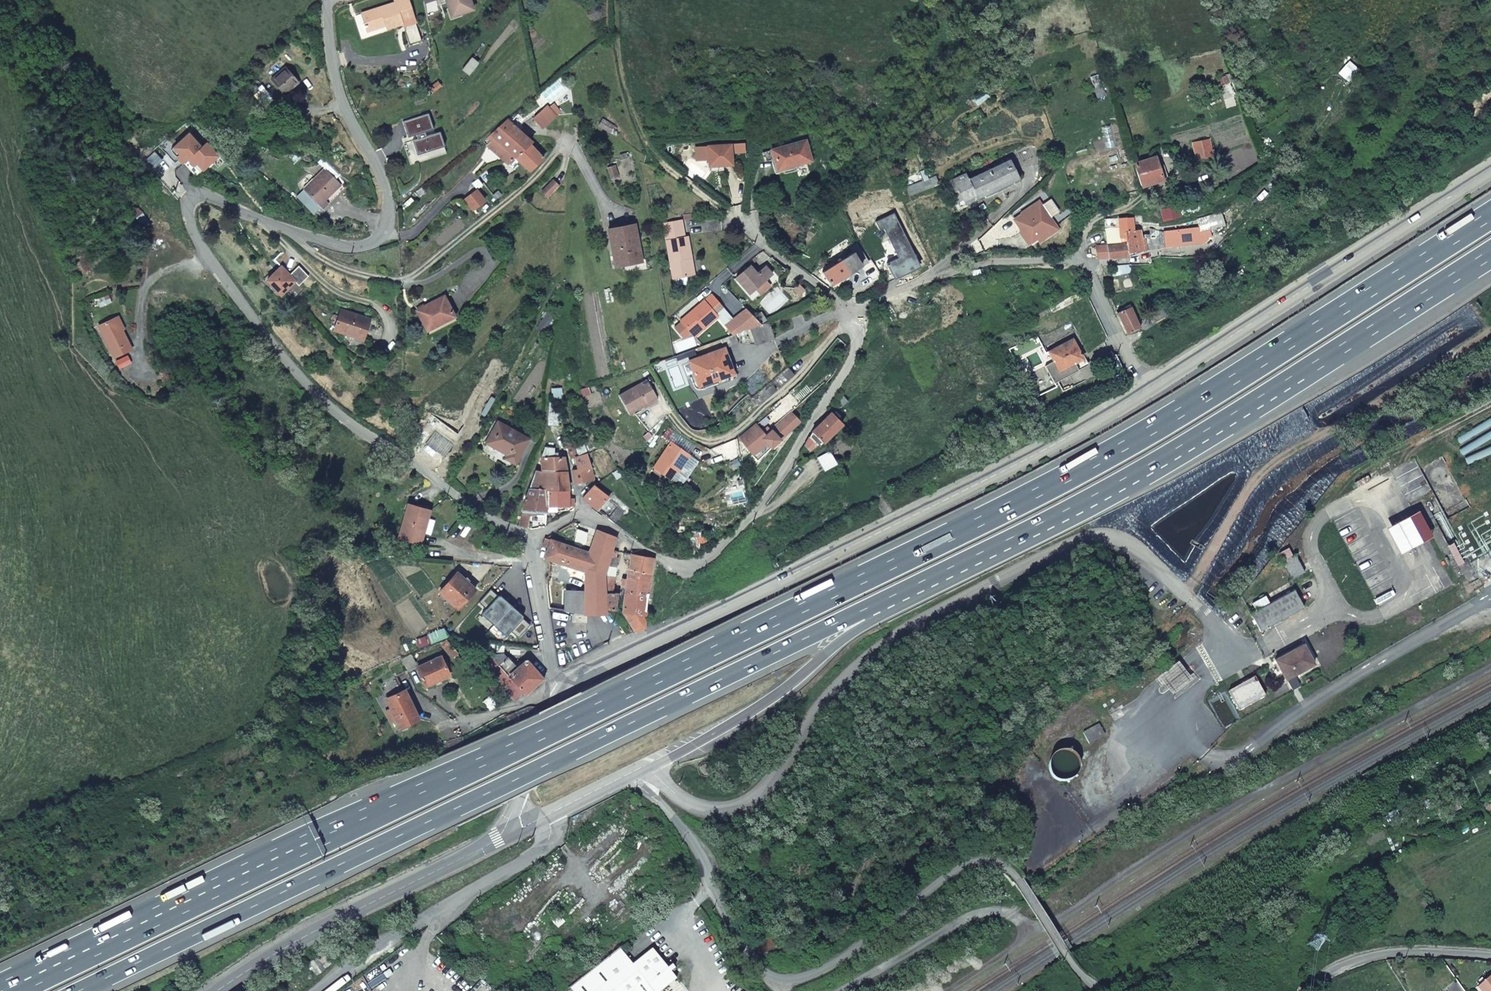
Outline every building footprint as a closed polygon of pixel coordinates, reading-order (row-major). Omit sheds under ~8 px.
[(385,27),(386,30),(401,25),(407,46),(420,42),(406,0),(396,0),(392,1),(393,4),(360,15),(363,25),(362,25),(363,30),(365,29),(366,33),(385,27)] [(468,0),(444,0),(450,18),(472,11),(468,0)] [(282,54),(264,71),(282,92),(300,75),(282,54)] [(258,87),(248,76),(245,83),(253,92),(258,87)] [(548,108),(554,116),(559,111),(552,104),(548,108)] [(548,108),(546,106),(532,119),(541,128),(554,116),(548,108)] [(530,144),(506,120),(488,133),(493,138),(485,146),(488,149),(489,147),(493,151),(492,153),(504,166),(514,157),(527,147),(530,144)] [(599,121),(596,127),(608,135),(612,129),(599,121)] [(775,170),(808,160),(802,140),(769,150),(775,170)] [(516,159),(532,176),(543,163),(527,147),(514,157),(516,159)] [(727,148),(705,150),(707,165),(715,163),(716,169),(730,167),(727,148)] [(516,159),(514,157),(504,166),(506,168),(516,159)] [(976,197),(1019,176),(1010,157),(970,177),(970,175),(967,176),(966,173),(952,179),(964,203),(976,197)] [(1160,178),(1158,167),(1156,157),(1135,160),(1139,182),(1160,179),(1160,178)] [(323,164),(302,185),(321,204),(327,199),(322,195),(332,185),(333,186),(339,180),(323,164)] [(920,192),(937,185),(930,169),(914,177),(920,192)] [(948,181),(959,205),(964,203),(952,179),(948,181)] [(550,203),(560,190),(554,186),(544,198),(550,203)] [(474,190),(462,199),(471,210),(482,201),(474,190)] [(490,196),(493,200),(499,195),(496,191),(490,196)] [(1198,199),(1178,205),(1178,206),(1179,214),(1200,208),(1198,199)] [(1037,202),(1020,213),(1020,214),(1012,220),(1025,240),(1051,223),(1037,202)] [(1178,206),(1162,209),(1163,219),(1180,216),(1179,214),(1178,206)] [(1197,225),(1183,228),(1185,238),(1199,234),(1203,231),(1201,223),(1205,222),(1206,224),(1210,223),(1211,226),(1215,222),(1215,218),(1213,219),(1212,215),(1218,213),(1216,207),(1210,209),(1211,212),(1194,216),(1197,225)] [(662,222),(672,278),(674,278),(685,275),(690,275),(687,257),(690,256),(686,235),(683,235),(680,218),(662,222)] [(1120,218),(1120,231),(1133,230),(1133,218),(1120,218)] [(1104,219),(1104,243),(1117,243),(1118,219),(1104,219)] [(1051,223),(1025,240),(1029,245),(1054,228),(1051,223)] [(614,266),(637,261),(633,239),(636,239),(633,224),(611,229),(615,247),(610,248),(614,266)] [(1140,250),(1185,238),(1183,228),(1171,231),(1170,229),(1164,231),(1148,230),(1149,236),(1142,237),(1142,239),(1141,239),(1140,230),(1133,230),(1120,231),(1120,241),(1126,241),(1126,247),(1128,259),(1140,253),(1140,250)] [(606,230),(610,248),(615,247),(611,229),(606,230)] [(633,239),(637,261),(641,261),(636,239),(633,239)] [(850,250),(859,263),(865,259),(854,242),(847,246),(850,250)] [(1098,258),(1128,259),(1126,247),(1099,247),(1098,258)] [(850,250),(821,270),(829,283),(859,264),(859,263),(850,250)] [(1110,265),(1101,265),(1101,266),(1104,277),(1113,276),(1110,265)] [(749,293),(772,275),(766,266),(757,273),(751,266),(736,278),(749,293)] [(277,268),(263,284),(277,298),(291,284),(295,288),(305,278),(295,268),(285,276),(277,268)] [(685,275),(674,278),(676,285),(687,283),(685,275)] [(1054,313),(1087,296),(1084,289),(1051,306),(1054,313)] [(704,328),(718,316),(716,314),(723,307),(712,294),(680,319),(692,333),(702,325),(704,328)] [(443,297),(415,311),(425,330),(453,317),(443,297)] [(746,308),(725,324),(733,332),(734,332),(749,327),(760,322),(746,308)] [(1126,335),(1137,331),(1143,332),(1155,325),(1151,317),(1136,324),(1130,308),(1116,314),(1126,335)] [(1155,325),(1169,316),(1165,309),(1151,317),(1155,325)] [(370,321),(339,313),(334,332),(345,336),(345,334),(364,340),(370,321)] [(96,323),(111,355),(128,346),(114,315),(96,323)] [(755,343),(774,336),(768,320),(760,322),(749,327),(755,343)] [(694,336),(704,328),(702,325),(692,333),(694,336)] [(733,332),(721,337),(724,346),(738,341),(734,332),(733,332)] [(1071,340),(1047,353),(1052,362),(1057,372),(1067,367),(1081,359),(1071,340)] [(700,388),(735,375),(724,346),(689,359),(700,388)] [(1052,384),(1070,374),(1067,367),(1057,372),(1052,362),(1042,366),(1052,384)] [(779,371),(786,381),(794,375),(786,365),(779,371)] [(770,378),(777,387),(786,381),(779,371),(770,378)] [(628,413),(656,398),(647,379),(618,394),(628,413)] [(748,395),(756,405),(775,389),(768,380),(748,395)] [(755,424),(738,437),(751,454),(766,442),(771,447),(798,420),(790,412),(765,435),(755,424)] [(829,413),(810,433),(802,446),(806,449),(819,441),(820,442),(840,423),(829,413)] [(485,445),(507,456),(505,459),(515,463),(525,441),(526,438),(520,435),(496,423),(485,445)] [(669,479),(688,454),(671,441),(652,467),(669,479)] [(542,470),(566,471),(563,456),(554,456),(554,448),(544,447),(540,456),(538,457),(542,470)] [(591,480),(584,451),(576,456),(576,468),(572,469),(574,481),(591,480)] [(542,470),(534,470),(529,487),(543,488),(567,490),(566,471),(542,470)] [(597,508),(607,494),(592,484),(581,497),(597,508)] [(528,510),(544,511),(544,504),(543,488),(529,487),(521,510),(528,510)] [(567,490),(543,488),(544,504),(573,506),(573,498),(567,498),(567,490)] [(407,505),(398,538),(404,540),(420,544),(427,519),(414,516),(416,507),(407,505)] [(608,517),(615,523),(623,510),(615,505),(608,517)] [(429,510),(416,507),(414,516),(427,519),(429,510)] [(521,510),(518,524),(524,525),(527,526),(529,514),(527,513),(528,510),(521,510)] [(584,613),(604,613),(601,590),(599,574),(608,548),(608,547),(613,537),(595,529),(583,551),(582,570),(586,571),(585,594),(584,613)] [(582,570),(583,551),(545,536),(542,545),(546,546),(544,557),(582,570)] [(697,542),(701,551),(705,548),(704,539),(697,542)] [(605,591),(614,550),(608,548),(599,574),(601,590),(605,591)] [(1290,578),(1304,571),(1295,553),(1282,560),(1290,578)] [(630,554),(622,593),(647,592),(653,558),(630,554)] [(786,555),(776,560),(779,565),(789,560),(786,555)] [(474,588),(457,571),(439,589),(457,607),(474,588)] [(1260,632),(1304,607),(1294,589),(1250,613),(1260,632)] [(601,590),(604,613),(609,613),(611,621),(615,619),(612,612),(610,591),(605,591),(601,590)] [(647,592),(622,593),(620,612),(633,632),(642,625),(647,592)] [(585,594),(564,594),(563,610),(582,613),(584,613),(585,594)] [(500,643),(487,641),(490,654),(502,653),(500,643)] [(1304,644),(1276,660),(1287,678),(1314,664),(1304,644)] [(542,679),(524,660),(516,667),(509,657),(507,658),(504,654),(502,653),(490,654),(490,655),(498,664),(512,680),(523,692),(525,695),(542,679)] [(445,674),(437,656),(414,666),(422,684),(445,674)] [(490,671),(504,687),(512,680),(498,664),(490,671)] [(379,682),(386,697),(401,691),(394,675),(379,682)] [(1240,710),(1265,696),(1255,678),(1230,692),(1240,710)] [(523,692),(512,680),(504,687),(514,700),(523,692)] [(386,697),(400,727),(417,719),(404,689),(401,691),(386,697)] [(489,709),(495,705),(491,700),(484,704),(489,709)] [(1099,723),(1083,732),(1089,743),(1105,734),(1099,723)] [(1058,752),(1054,754),(1053,755),(1050,759),(1049,761),(1048,765),(1049,769),(1049,771),(1051,775),(1052,777),(1056,779),(1057,780),(1062,782),(1068,781),(1072,779),(1075,776),(1077,774),(1079,771),(1079,766),(1079,762),(1078,760),(1076,756),(1073,753),(1069,752),(1066,751),(1062,751),(1060,751),(1058,752)] [(623,943),(572,984),(578,990),(660,990),(680,976),(674,968),(678,965),(675,961),(670,964),(657,946),(637,961),(623,943)] [(306,967),(313,977),(320,973),(312,963),(306,967)] [(1482,990),(1490,990),(1490,974),(1477,985),(1482,990)]
